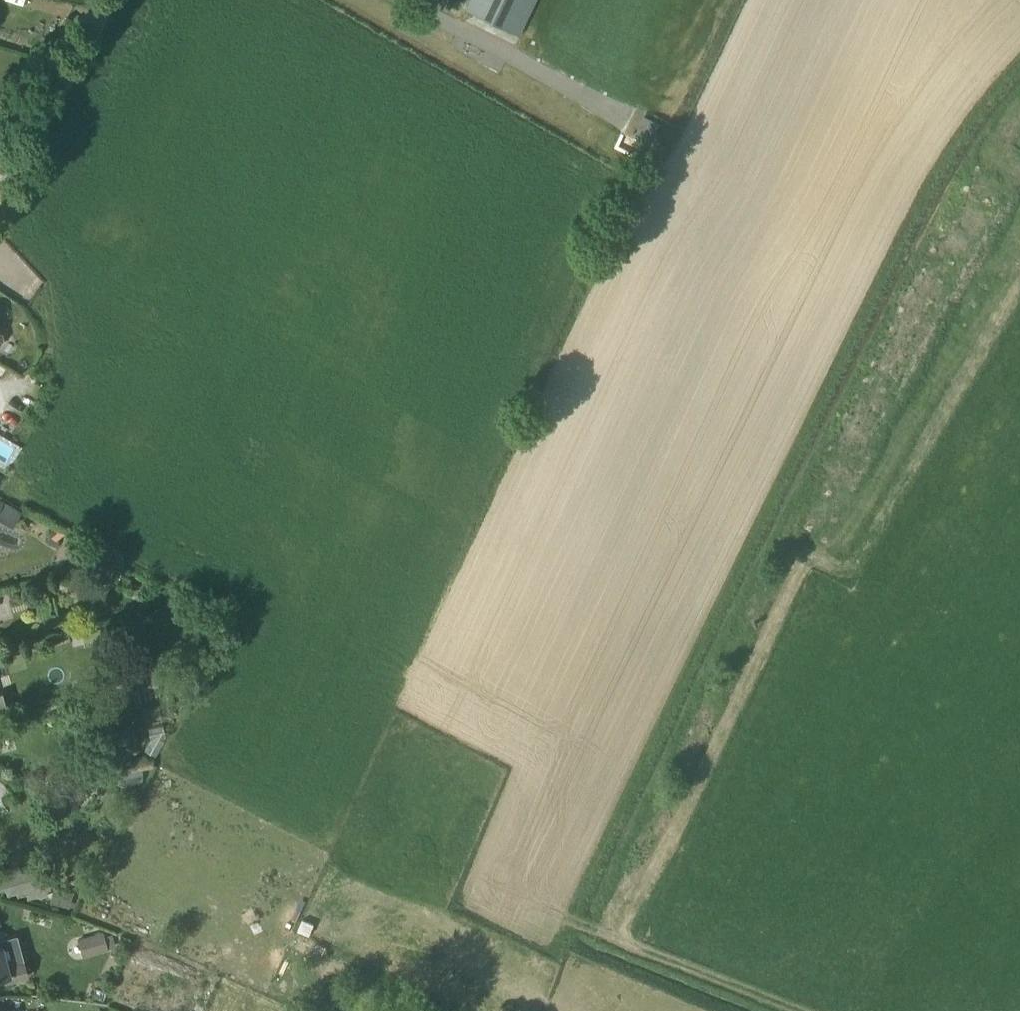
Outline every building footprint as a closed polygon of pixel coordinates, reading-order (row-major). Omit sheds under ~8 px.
[(467,8),(521,35),(537,0),(471,0),(467,8)] [(652,141),(661,124),(645,116),(636,134),(652,141)] [(49,537),(47,543),(56,546),(58,540),(49,537)] [(183,660),(176,674),(184,679),(192,665),(183,660)] [(150,740),(143,752),(153,758),(164,741),(166,741),(161,724),(147,728),(150,740)] [(151,759),(116,768),(118,774),(153,766),(151,759)] [(41,862),(3,872),(3,875),(0,876),(0,885),(1,885),(3,893),(9,892),(10,896),(22,896),(65,909),(70,892),(53,887),(50,876),(45,878),(41,862)] [(107,951),(104,938),(102,932),(84,938),(89,957),(107,951)] [(4,975),(7,983),(29,977),(23,956),(5,961),(1,946),(0,946),(0,976),(4,975)]
